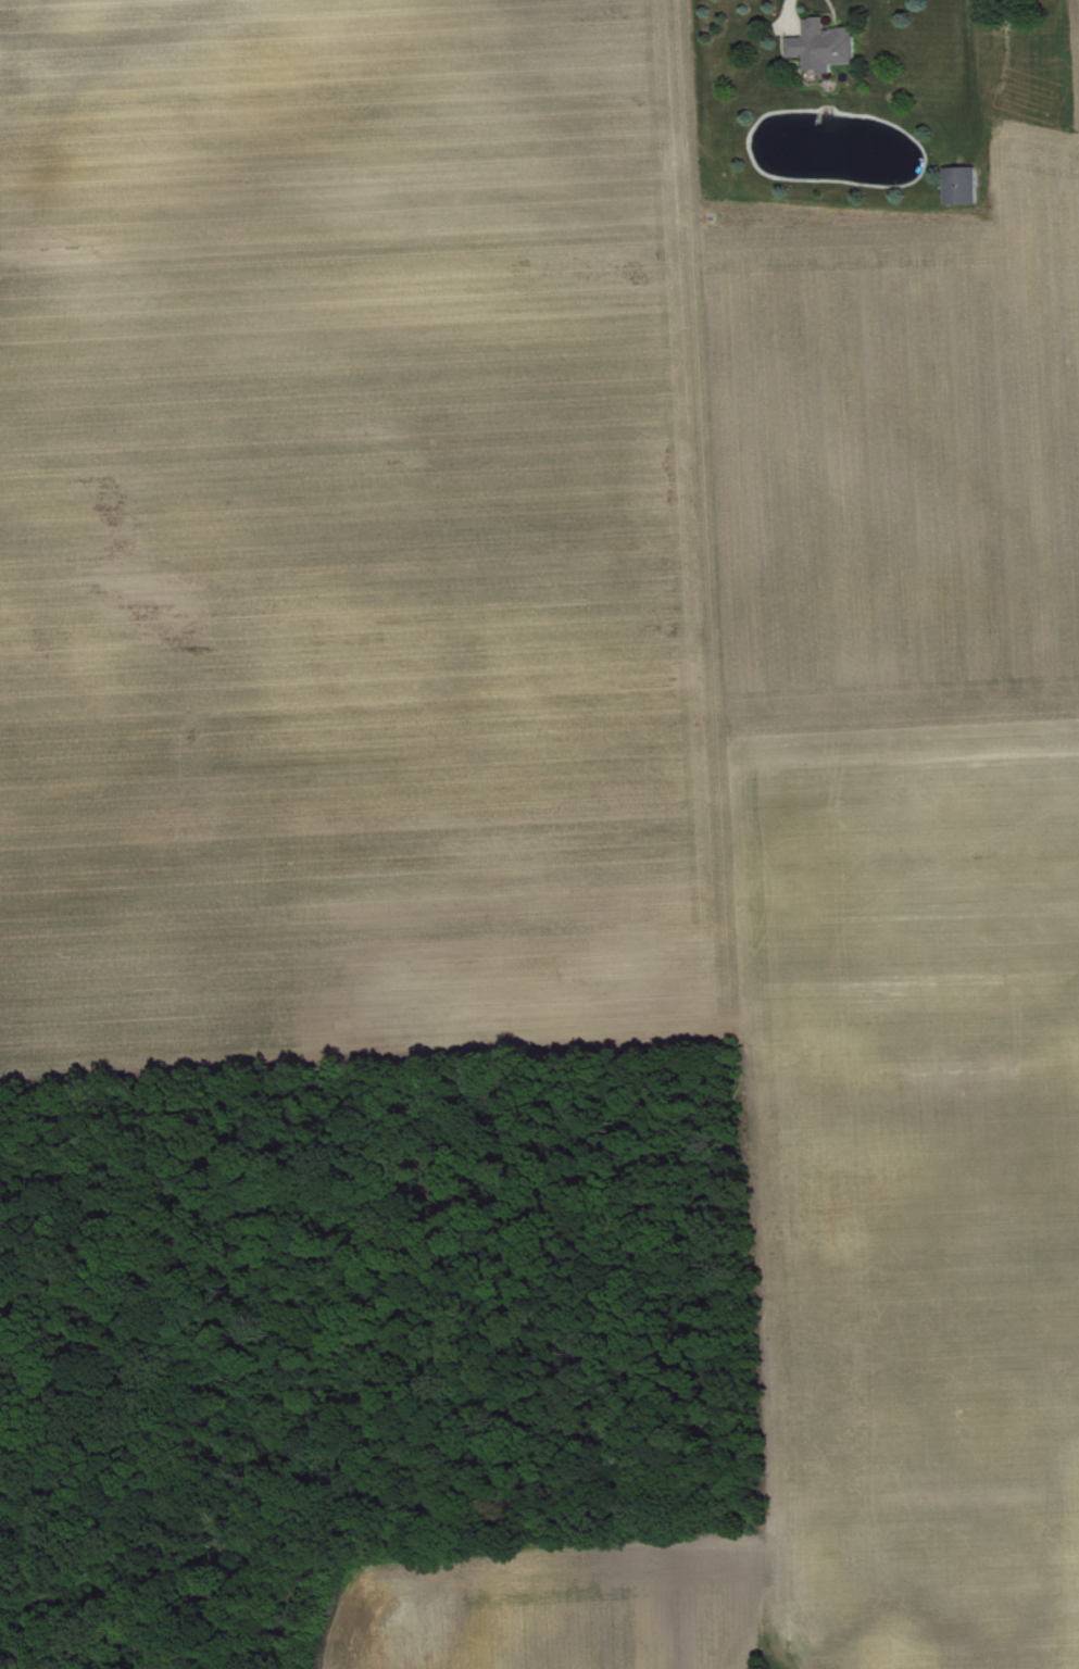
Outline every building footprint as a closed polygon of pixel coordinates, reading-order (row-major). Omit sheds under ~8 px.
[(863,70),(861,33),(832,36),(831,24),(810,25),(812,43),(793,45),(795,64),(812,63),(813,80),(839,78),(838,71),(863,70)]
